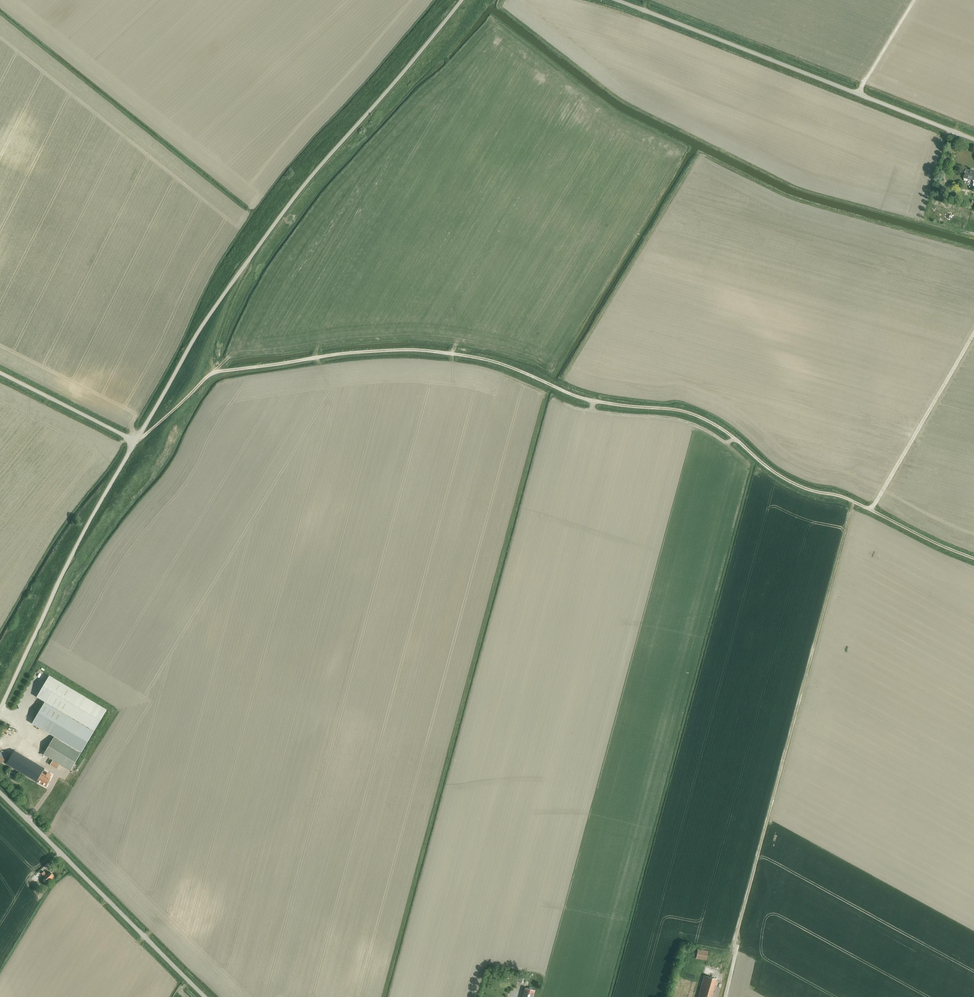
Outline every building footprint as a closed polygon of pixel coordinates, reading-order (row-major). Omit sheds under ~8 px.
[(970,171),(966,170),(964,178),(973,180),(973,172),(970,171)] [(33,724),(81,751),(106,709),(49,677),(37,697),(46,702),(33,724)] [(44,755),(70,770),(80,753),(54,737),(44,755)] [(46,772),(45,774),(42,772),(44,768),(14,750),(6,764),(37,781),(46,786),(50,778),(52,775),(47,772),(46,772)] [(50,872),(47,875),(44,871),(42,873),(45,877),(48,881),(54,875),(50,872)] [(696,959),(707,961),(708,951),(698,949),(696,959)] [(716,979),(703,975),(697,996),(711,996),(716,979)] [(535,990),(525,987),(523,996),(533,996),(535,990)]
